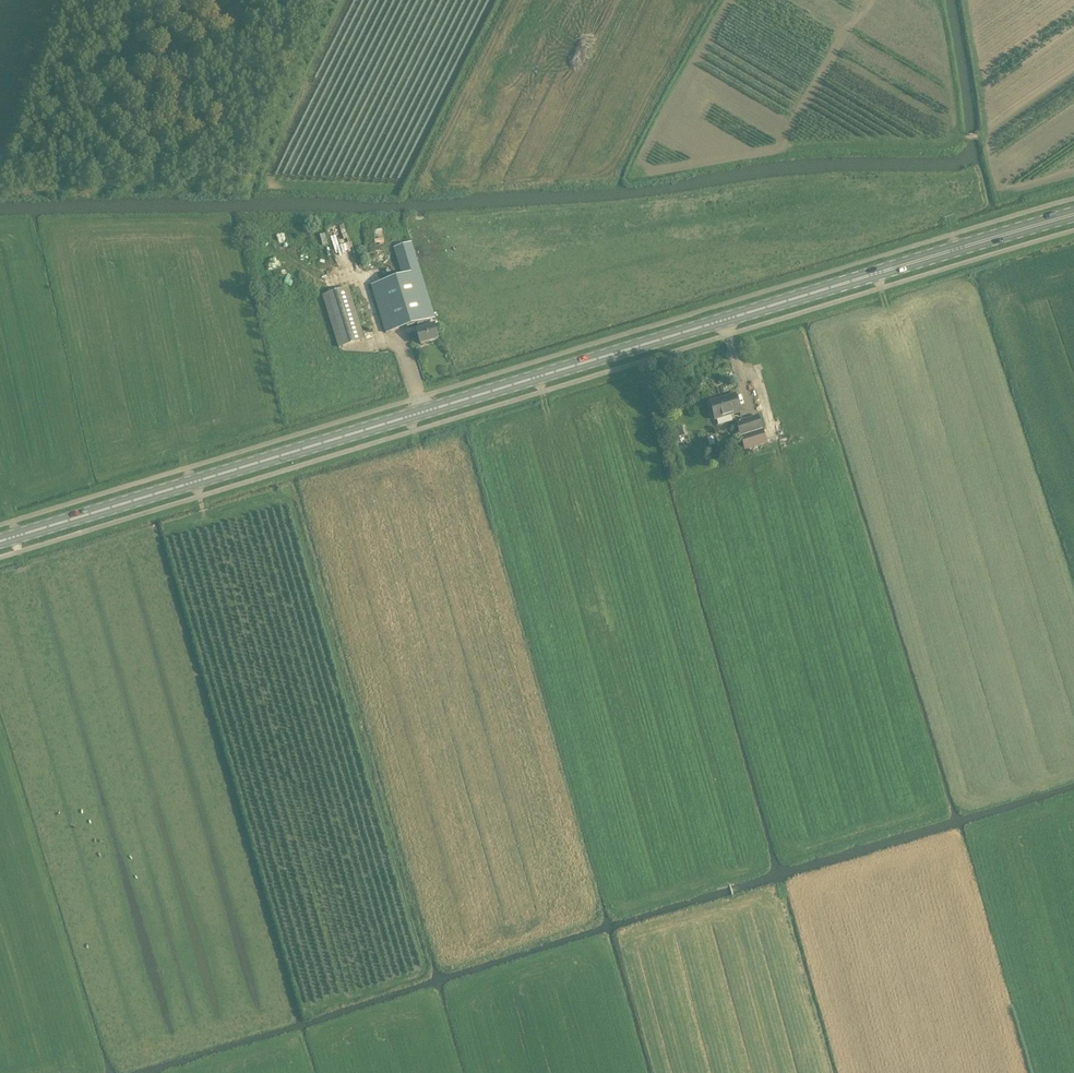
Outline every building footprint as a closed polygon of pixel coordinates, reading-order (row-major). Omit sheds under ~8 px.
[(372,229),(374,244),(384,243),(382,228),(372,229)] [(420,345),(438,340),(433,326),(427,328),(425,321),(435,318),(412,243),(393,248),(402,276),(370,286),(385,333),(417,324),(419,331),(416,331),(420,345)] [(274,291),(297,285),(295,277),(289,279),(288,274),(271,279),(274,291)] [(338,347),(363,340),(348,287),(323,295),(338,347)] [(735,394),(709,401),(714,420),(740,413),(735,394)] [(767,444),(758,415),(735,422),(744,451),(767,444)]
